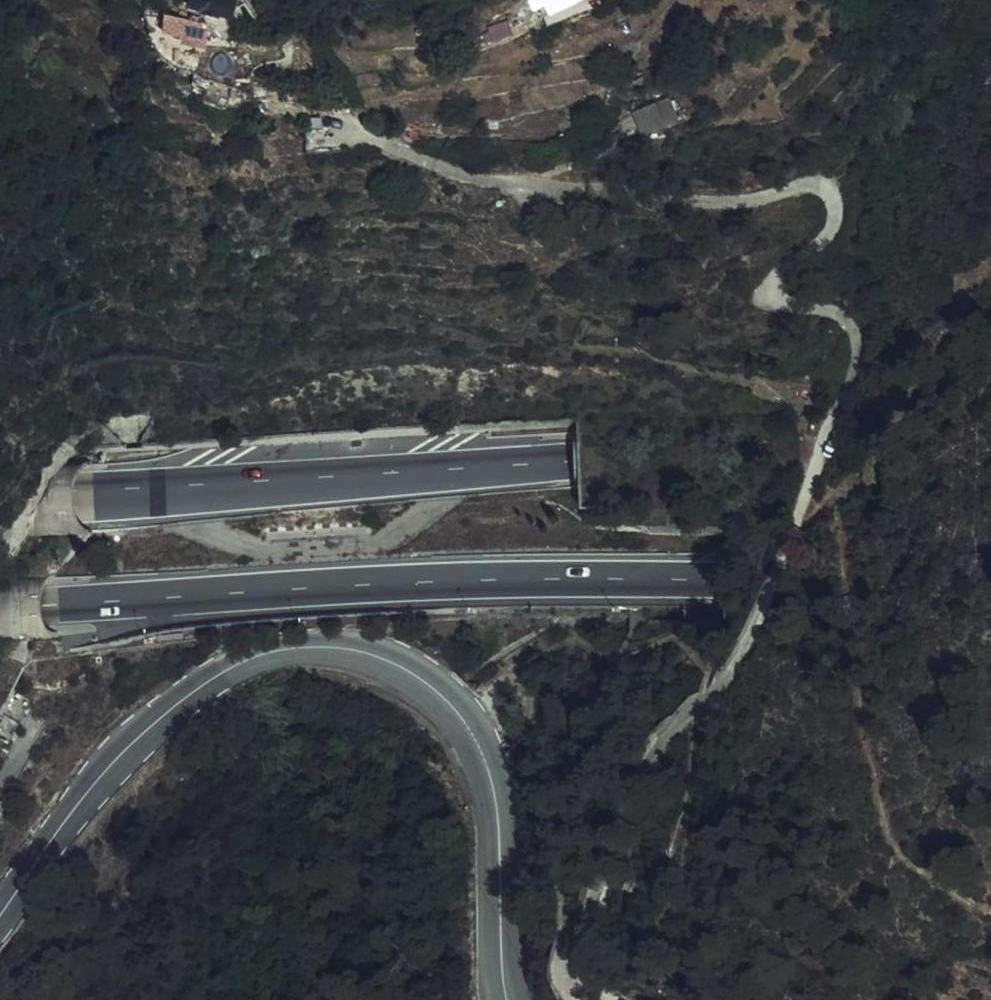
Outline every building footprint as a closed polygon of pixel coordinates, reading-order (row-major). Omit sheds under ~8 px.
[(235,16),(237,0),(190,0),(189,9),(235,16)] [(537,9),(542,7),(550,3),(548,0),(533,0),(537,9)] [(154,14),(154,25),(171,27),(171,31),(193,33),(194,17),(154,14)] [(475,27),(467,29),(471,38),(484,34),(500,30),(495,17),(474,23),(475,27)] [(181,73),(195,80),(198,72),(185,66),(181,73)] [(198,72),(195,80),(191,86),(188,93),(208,97),(213,97),(218,82),(211,79),(198,72)] [(635,107),(642,132),(681,122),(675,96),(635,107)]
